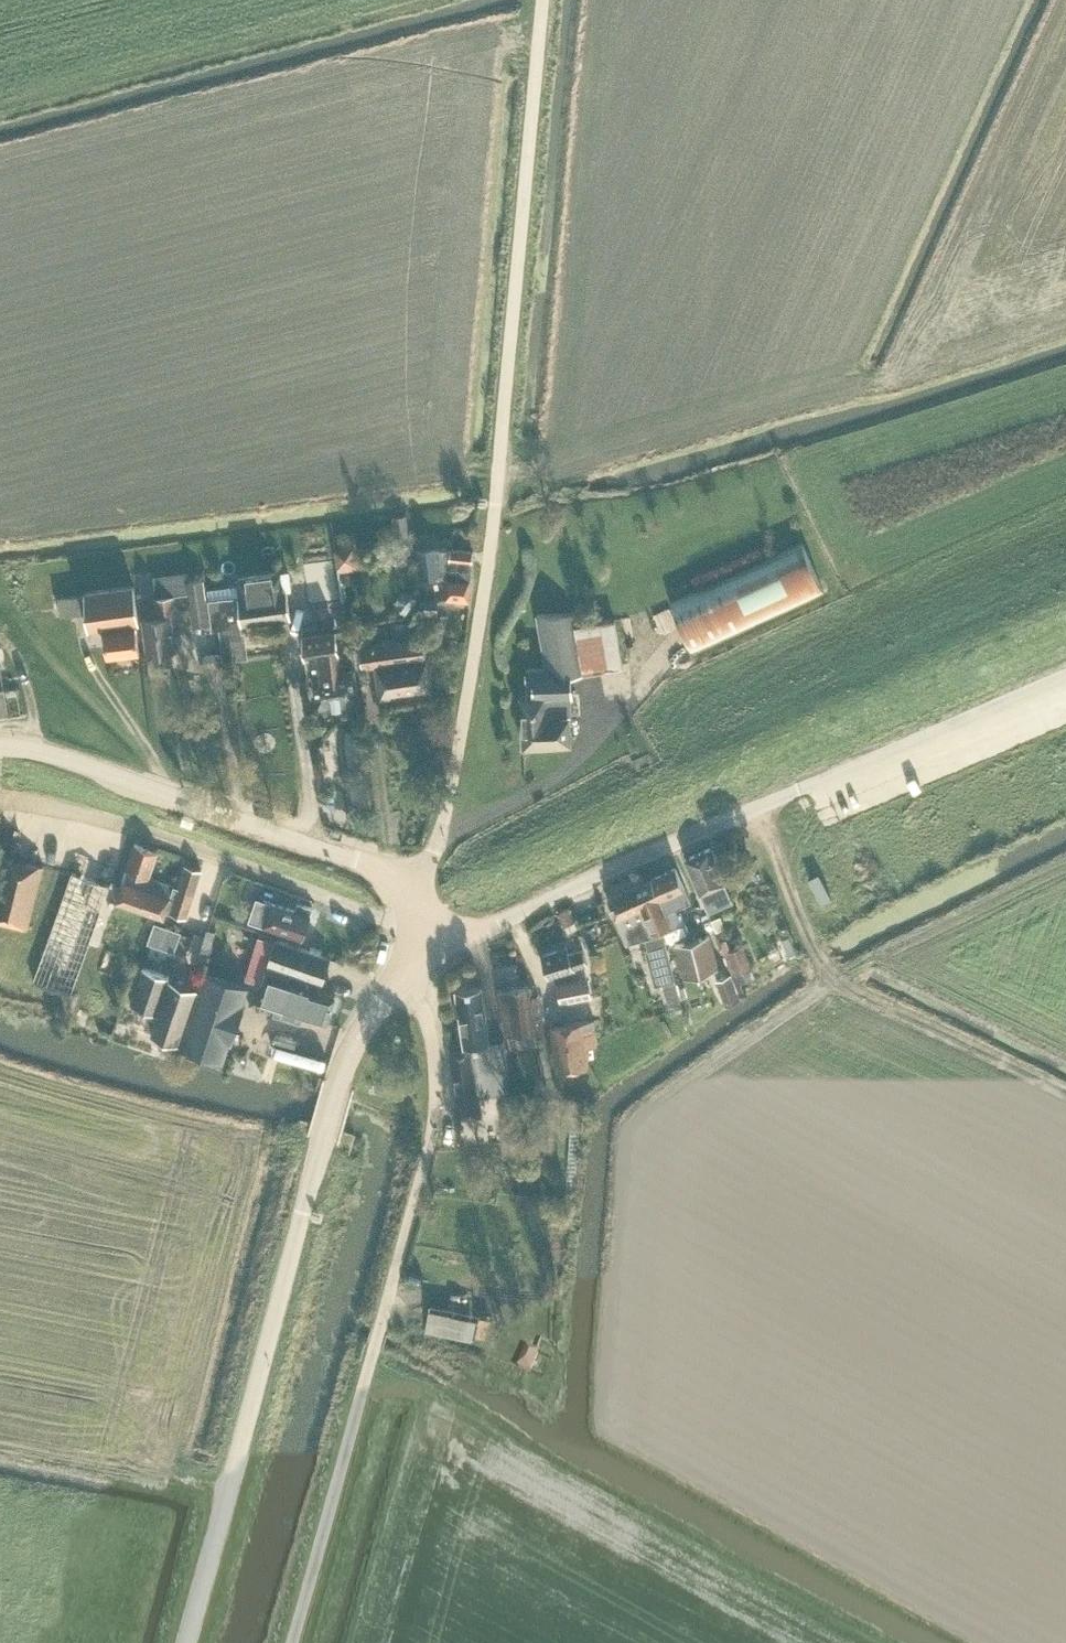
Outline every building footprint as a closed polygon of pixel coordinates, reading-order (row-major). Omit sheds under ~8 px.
[(692,651),(824,591),(801,542),(670,602),(692,651)] [(355,553),(353,545),(335,547),(338,569),(360,566),(358,553),(355,553)] [(438,547),(418,548),(419,576),(443,574),(442,575),(447,576),(445,597),(468,600),(473,551),(450,548),(438,547)] [(333,560),(305,564),(311,603),(339,599),(333,560)] [(283,590),(280,571),(237,577),(240,595),(208,598),(212,628),(219,628),(222,659),(248,656),(245,630),(242,630),(241,623),(289,617),(285,590),(283,590)] [(205,577),(188,579),(190,590),(173,593),(170,574),(153,577),(155,596),(157,616),(142,618),(146,651),(176,648),(171,615),(175,614),(175,613),(190,612),(192,624),(210,622),(205,577)] [(107,656),(139,652),(135,623),(138,623),(133,585),(85,591),(55,595),(59,613),(87,609),(89,629),(103,627),(107,656)] [(437,613),(437,598),(423,598),(423,613),(437,613)] [(528,694),(521,695),(523,746),(566,744),(572,743),(570,715),(570,694),(572,694),(571,674),(583,672),(574,623),(571,612),(544,613),(536,613),(546,666),(527,667),(528,694)] [(574,623),(583,672),(623,665),(614,617),(574,623)] [(370,624),(357,626),(359,644),(373,642),(370,624)] [(431,668),(430,662),(427,660),(426,657),(423,635),(420,635),(420,630),(409,631),(408,626),(392,628),(394,639),(373,642),(359,644),(360,647),(353,648),(356,666),(375,664),(380,697),(431,690),(428,671),(431,668)] [(340,670),(337,649),(335,629),(303,633),(309,675),(312,674),(316,706),(358,700),(354,668),(340,670)] [(126,868),(148,876),(156,850),(134,843),(126,868)] [(732,900),(724,881),(709,847),(685,858),(700,892),(707,911),(732,900)] [(43,865),(2,856),(0,864),(0,921),(27,927),(43,865)] [(755,870),(751,863),(735,872),(738,878),(755,870)] [(185,916),(201,869),(185,864),(178,886),(148,876),(126,868),(115,901),(163,917),(165,910),(185,916)] [(675,867),(651,877),(669,923),(670,926),(670,927),(680,922),(674,905),(689,900),(684,887),(675,867)] [(70,992),(109,884),(72,870),(33,979),(70,992)] [(651,877),(607,897),(616,917),(617,917),(621,928),(627,941),(645,936),(663,931),(663,928),(670,926),(669,923),(651,877)] [(256,895),(248,919),(263,924),(281,931),(292,934),(301,937),(312,907),(297,902),(295,909),(271,901),(256,895)] [(573,921),(569,912),(559,916),(563,925),(573,921)] [(181,928),(154,919),(146,940),(174,949),(181,928)] [(206,926),(204,934),(213,937),(216,929),(206,926)] [(663,931),(645,936),(648,946),(645,947),(646,952),(654,950),(656,955),(669,951),(663,931)] [(267,964),(275,939),(258,933),(245,976),(262,981),(266,968),(290,976),(291,972),(267,964)] [(213,937),(204,934),(195,966),(205,968),(213,937)] [(709,934),(674,943),(683,977),(718,967),(709,934)] [(795,950),(789,934),(782,936),(788,953),(795,950)] [(262,981),(256,1000),(276,1006),(274,1012),(300,1020),(302,1014),(325,1022),(334,995),(313,988),(316,981),(320,982),(329,956),(289,942),(279,939),(276,938),(275,939),(267,964),(291,972),(290,976),(266,968),(262,981)] [(732,973),(732,974),(751,966),(743,943),(730,948),(727,939),(720,942),(723,950),(732,973)] [(582,949),(569,953),(567,946),(541,955),(549,977),(587,964),(582,949)] [(177,1040),(195,985),(169,976),(169,975),(143,965),(130,1002),(158,1011),(151,1030),(177,1040)] [(180,1046),(222,1059),(229,1041),(231,1041),(243,1006),(241,1005),(247,986),(205,973),(180,1046)] [(592,995),(587,974),(556,981),(560,1002),(592,995)] [(682,1005),(676,978),(663,982),(669,1008),(682,1005)] [(503,1037),(489,1039),(480,983),(456,987),(465,1043),(449,1045),(458,1117),(481,1114),(478,1095),(511,1092),(503,1037)] [(586,1045),(596,1044),(594,1018),(550,1023),(555,1068),(588,1064),(586,1045)] [(521,1114),(539,1113),(538,1097),(520,1098),(521,1114)] [(539,1350),(525,1344),(516,1366),(530,1372),(539,1350)]
